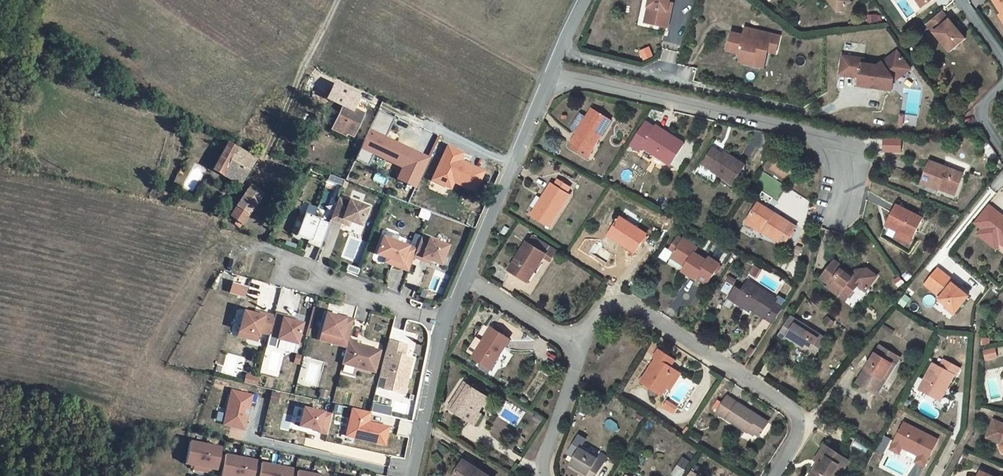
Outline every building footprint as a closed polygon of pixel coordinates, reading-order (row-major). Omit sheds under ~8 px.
[(667,27),(671,11),(667,10),(669,2),(669,0),(649,0),(649,3),(653,4),(649,23),(667,27)] [(850,0),(830,0),(839,12),(852,2),(850,0)] [(1002,13),(1002,14),(1002,0),(994,0),(1002,13)] [(645,22),(649,23),(653,4),(649,3),(645,22)] [(950,19),(942,11),(932,20),(939,28),(950,19)] [(966,39),(950,19),(939,28),(932,20),(927,24),(950,51),(966,39)] [(744,36),(757,39),(759,31),(746,28),(744,36)] [(776,52),(780,36),(759,31),(757,39),(744,36),(739,34),(736,47),(744,50),(746,53),(744,62),(753,64),(754,58),(765,61),(768,50),(776,52)] [(740,61),(744,62),(746,53),(744,50),(736,47),(739,34),(732,33),(728,50),(741,53),(740,61)] [(863,55),(865,46),(846,43),(845,52),(863,55)] [(879,89),(886,89),(894,84),(895,79),(891,75),(907,64),(897,52),(878,66),(864,64),(865,60),(844,57),(842,74),(862,77),(861,79),(867,87),(873,88),(874,85),(880,86),(879,89)] [(764,67),(765,61),(754,58),(753,64),(764,67)] [(910,68),(907,64),(891,75),(895,79),(910,68)] [(343,106),(337,120),(340,122),(337,129),(346,133),(352,136),(363,115),(352,110),(358,99),(335,88),(329,99),(343,106)] [(590,152),(610,120),(592,109),(587,118),(580,114),(572,128),(578,132),(571,142),(574,144),(571,148),(588,159),(592,153),(590,152)] [(396,144),(384,139),(393,120),(378,112),(355,160),(367,166),(373,154),(388,161),(396,144)] [(340,122),(337,120),(332,130),(335,132),(344,136),(346,133),(337,129),(340,122)] [(640,151),(642,147),(671,165),(685,144),(656,125),(654,127),(646,122),(631,145),(640,151)] [(884,137),(884,152),(902,152),(902,137),(884,137)] [(256,160),(229,142),(214,169),(241,184),(256,160)] [(403,168),(411,151),(396,144),(388,161),(403,168)] [(452,185),(453,183),(474,192),(483,172),(464,163),(463,165),(458,163),(459,161),(462,154),(447,147),(434,176),(452,185)] [(712,170),(733,184),(745,166),(724,152),(722,155),(712,148),(704,161),(706,163),(714,168),(713,170),(712,170)] [(415,188),(429,160),(411,151),(403,168),(397,180),(415,188)] [(963,174),(930,161),(921,184),(938,190),(939,189),(940,185),(957,191),(963,174)] [(330,174),(328,181),(337,184),(339,178),(330,174)] [(452,185),(434,176),(431,181),(450,189),(452,185)] [(532,215),(550,227),(570,195),(567,193),(571,187),(558,180),(554,185),(551,183),(532,215)] [(940,185),(939,189),(955,195),(957,191),(940,185)] [(262,194),(251,187),(239,203),(230,216),(236,220),(233,224),(239,228),(242,224),(248,214),(262,194)] [(795,237),(813,202),(786,188),(778,203),(771,199),(768,205),(783,213),(786,209),(794,213),(791,220),(799,224),(793,236),(795,237)] [(338,199),(331,219),(342,223),(343,219),(350,222),(361,226),(368,207),(350,201),(349,203),(338,199)] [(796,227),(758,203),(746,222),(763,233),(765,232),(785,244),(796,227)] [(923,219),(896,205),(886,225),(898,231),(901,232),(898,238),(909,244),(912,238),(913,238),(923,219)] [(988,205),(974,222),(982,229),(977,234),(990,244),(995,238),(1000,243),(1002,245),(1002,217),(988,205)] [(307,243),(320,248),(321,246),(329,223),(319,220),(305,214),(296,236),(308,240),(307,243)] [(620,218),(609,235),(635,252),(647,235),(620,218)] [(505,225),(501,233),(505,235),(509,228),(505,225)] [(417,250),(414,257),(422,260),(422,258),(429,261),(441,265),(448,246),(422,236),(417,250)] [(527,242),(510,270),(526,280),(533,268),(536,270),(544,257),(546,254),(544,253),(548,247),(548,246),(533,236),(529,243),(527,242)] [(392,265),(408,271),(414,257),(417,250),(383,237),(376,255),(393,261),(392,265)] [(995,238),(990,244),(995,248),(1000,243),(995,238)] [(672,257),(686,266),(683,271),(696,279),(697,277),(708,284),(720,265),(709,258),(707,261),(694,253),(698,248),(683,239),(672,257)] [(546,254),(544,257),(551,261),(556,252),(548,247),(544,253),(546,254)] [(375,259),(392,265),(393,261),(376,255),(375,259)] [(830,284),(848,298),(859,284),(864,283),(868,287),(877,276),(867,269),(857,270),(853,275),(852,277),(847,273),(849,271),(835,260),(823,275),(832,282),(831,283),(830,284)] [(755,266),(750,273),(757,277),(762,270),(755,266)] [(533,268),(526,280),(530,283),(538,271),(536,270),(533,268)] [(938,269),(925,285),(941,297),(939,300),(947,306),(949,304),(957,311),(968,296),(959,289),(953,283),(954,282),(938,269)] [(822,277),(831,283),(832,282),(823,275),(822,277)] [(776,300),(748,281),(742,291),(735,287),(728,298),(750,312),(752,309),(772,322),(783,307),(781,306),(785,301),(778,296),(776,300)] [(233,284),(230,293),(244,297),(247,288),(233,284)] [(830,284),(828,286),(846,300),(848,298),(830,284)] [(947,306),(945,308),(954,315),(957,311),(949,304),(947,306)] [(244,312),(239,331),(258,337),(260,332),(270,335),(270,334),(273,322),(275,317),(264,314),(263,317),(254,315),(244,312)] [(273,322),(270,334),(278,336),(278,339),(297,344),(302,324),(292,321),(283,319),(284,316),(275,314),(275,317),(273,322)] [(326,314),(321,333),(331,335),(329,343),(346,347),(349,339),(349,337),(353,321),(354,320),(345,318),(344,319),(326,314)] [(791,316),(780,335),(814,357),(826,339),(791,316)] [(829,318),(825,323),(831,327),(834,323),(829,318)] [(474,356),(473,357),(491,368),(510,339),(492,328),(483,342),(476,338),(467,351),(474,356)] [(239,331),(238,336),(257,341),(258,337),(239,331)] [(937,337),(945,341),(948,335),(940,331),(937,337)] [(321,333),(319,340),(329,343),(331,335),(321,333)] [(346,347),(342,364),(375,373),(380,351),(356,344),(356,341),(349,339),(346,347)] [(398,343),(388,341),(388,345),(379,377),(386,379),(384,390),(399,393),(401,385),(406,387),(408,379),(407,379),(412,360),(403,357),(404,355),(395,353),(398,343)] [(406,346),(398,343),(395,353),(404,355),(406,346)] [(880,346),(876,353),(895,364),(899,358),(880,346)] [(983,350),(985,360),(997,357),(996,347),(983,350)] [(657,358),(642,382),(662,394),(667,387),(675,374),(667,369),(669,366),(670,366),(674,359),(659,350),(655,357),(657,358)] [(895,364),(876,353),(858,383),(877,394),(895,364)] [(933,363),(919,390),(937,399),(944,386),(947,388),(954,375),(956,376),(960,368),(944,360),(940,367),(933,363)] [(667,387),(671,390),(681,373),(670,366),(669,366),(667,369),(675,374),(667,387)] [(244,383),(256,386),(258,379),(246,376),(244,383)] [(465,382),(449,408),(475,424),(482,414),(479,412),(476,410),(485,395),(465,382)] [(944,386),(937,399),(940,401),(947,388),(944,386)] [(244,430),(251,395),(230,391),(223,425),(244,430)] [(476,410),(479,412),(488,397),(485,395),(476,410)] [(768,422),(727,396),(717,412),(748,432),(750,429),(755,432),(760,435),(768,422)] [(668,401),(664,407),(675,413),(678,407),(668,401)] [(372,402),(370,412),(388,416),(391,407),(372,402)] [(327,434),(332,415),(304,408),(299,427),(319,431),(319,432),(327,434)] [(370,412),(352,408),(346,436),(385,445),(389,427),(368,422),(370,412)] [(986,437),(1001,444),(1001,445),(1001,446),(1001,447),(1001,448),(1001,449),(1001,450),(1002,450),(1002,451),(1002,452),(1002,424),(994,420),(986,437)] [(905,423),(894,443),(902,447),(919,456),(916,462),(924,466),(937,440),(905,423)] [(221,448),(188,442),(183,466),(216,473),(221,448)] [(894,443),(891,449),(899,453),(902,447),(894,443)] [(809,475),(839,475),(849,461),(827,446),(817,461),(818,462),(820,463),(817,469),(815,468),(809,475)] [(571,463),(588,474),(586,475),(596,475),(606,459),(599,455),(597,459),(580,449),(571,463)] [(223,455),(219,475),(253,475),(256,461),(223,455)] [(464,459),(454,475),(490,475),(464,459)] [(260,462),(257,475),(290,475),(292,469),(260,462)] [(586,475),(588,474),(571,463),(570,466),(586,475)] [(672,475),(674,475),(682,475),(686,471),(678,465),(672,475)]
